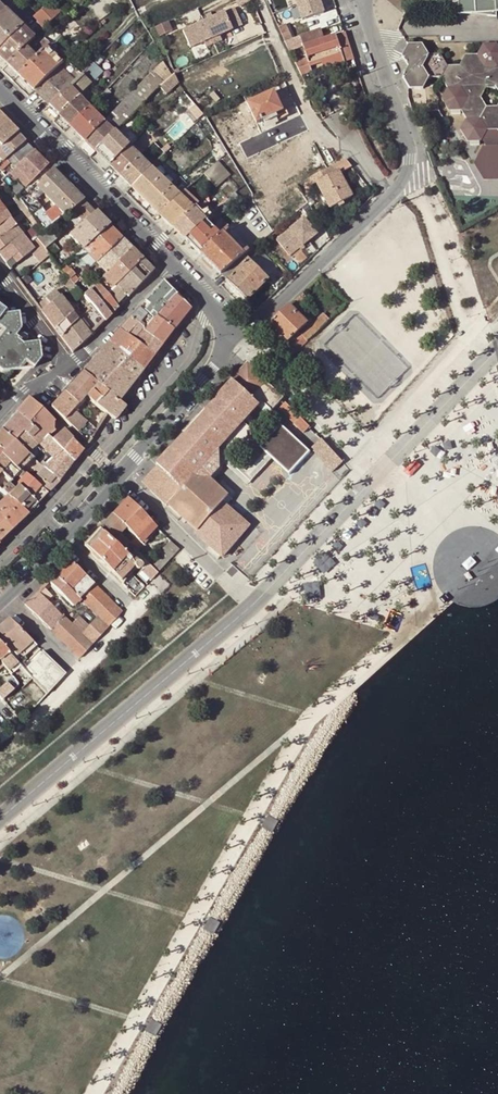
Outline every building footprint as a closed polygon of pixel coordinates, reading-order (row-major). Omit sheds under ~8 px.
[(320,2),(319,0),(295,0),(298,8),(320,2)] [(486,20),(496,19),(495,14),(497,14),(497,0),(456,0),(457,17),(474,16),(474,12),(485,12),(486,20)] [(43,31),(63,11),(54,2),(44,10),(33,18),(43,31)] [(320,2),(298,8),(303,23),(325,17),(320,2)] [(235,8),(204,23),(215,44),(222,41),(220,35),(242,25),(235,8)] [(0,15),(0,49),(1,48),(22,26),(6,10),(0,15)] [(215,44),(204,23),(183,33),(191,49),(204,43),(207,48),(215,44)] [(284,38),(286,42),(293,40),(287,25),(280,28),(284,38)] [(7,64),(25,47),(26,47),(35,38),(23,26),(22,26),(1,48),(0,49),(0,57),(7,64)] [(303,47),(324,40),(321,33),(300,38),(303,47)] [(343,61),(352,58),(351,55),(349,51),(344,34),(324,40),(303,47),(307,58),(295,62),(298,68),(301,74),(311,71),(309,65),(341,55),(343,61)] [(31,53),(36,58),(46,47),(49,45),(49,44),(48,43),(45,40),(31,53)] [(459,114),(465,121),(460,130),(469,142),(481,141),(487,131),(497,131),(497,104),(495,109),(485,110),(479,101),(484,91),(495,90),(497,95),(497,50),(495,46),(482,46),(476,57),(464,58),(458,68),(446,68),(438,57),(427,58),(421,70),(428,80),(439,80),(446,91),(440,101),(447,114),(459,114)] [(7,64),(18,75),(36,58),(31,53),(26,47),(25,47),(7,64)] [(18,75),(34,90),(62,63),(48,50),(46,47),(36,58),(18,75)] [(48,50),(62,63),(65,60),(51,47),(48,50)] [(422,91),(428,80),(421,70),(427,58),(419,47),(407,47),(400,59),(406,70),(401,80),(408,92),(422,91)] [(72,67),(81,76),(81,75),(92,65),(83,55),(72,67)] [(311,71),(343,61),(341,55),(309,65),(311,71)] [(167,80),(174,72),(167,56),(105,122),(115,132),(132,114),(161,85),(164,83),(167,80)] [(103,60),(100,57),(93,64),(92,65),(81,75),(86,80),(91,84),(102,73),(97,67),(103,60)] [(34,90),(49,106),(69,87),(81,76),(72,67),(65,60),(62,63),(34,90)] [(175,74),(174,72),(167,80),(164,83),(161,85),(168,92),(179,81),(175,74)] [(81,76),(69,87),(74,92),(84,82),(86,80),(81,75),(81,76)] [(84,82),(74,92),(78,97),(84,91),(89,86),(84,82)] [(59,116),(70,126),(90,107),(87,104),(79,97),(78,97),(74,92),(69,87),(49,106),(59,116)] [(111,92),(107,89),(102,94),(99,98),(96,101),(99,104),(111,92)] [(79,97),(87,104),(92,99),(84,91),(78,97),(79,97)] [(256,123),(263,120),(275,114),(282,111),(273,91),(247,104),(256,123)] [(87,104),(90,107),(96,101),(99,98),(96,95),(92,99),(87,104)] [(70,126),(85,141),(104,121),(90,107),(70,126)] [(275,114),(263,120),(264,123),(276,118),(276,117),(275,114)] [(1,147),(16,133),(0,116),(0,147),(1,147)] [(115,132),(105,122),(104,121),(85,141),(95,151),(96,152),(115,132)] [(206,134),(195,123),(189,129),(201,140),(206,134)] [(481,141),(487,147),(497,147),(497,131),(487,131),(481,141)] [(96,152),(110,166),(129,146),(123,139),(115,132),(96,152)] [(4,159),(8,155),(24,141),(16,133),(1,147),(0,147),(0,163),(4,159)] [(123,139),(129,146),(135,140),(128,134),(123,139)] [(24,141),(8,155),(18,164),(33,150),(24,141)] [(79,147),(89,157),(95,151),(85,141),(79,147)] [(165,153),(171,147),(167,143),(161,149),(165,153)] [(110,166),(121,176),(140,156),(137,154),(129,146),(110,166)] [(487,147),(484,147),(475,164),(485,181),(497,181),(497,147),(487,147)] [(147,163),(151,167),(160,158),(165,153),(161,149),(159,148),(148,159),(150,161),(147,163)] [(48,164),(33,150),(18,164),(15,166),(30,181),(31,182),(48,164)] [(121,176),(131,187),(151,167),(147,163),(142,158),(140,156),(121,176)] [(160,158),(151,167),(154,170),(163,161),(160,158)] [(338,174),(351,167),(348,162),(347,161),(346,161),(345,160),(296,186),(297,188),(307,203),(309,205),(314,202),(309,194),(311,193),(309,191),(314,188),(312,185),(316,183),(337,172),(338,174)] [(30,181),(15,166),(12,169),(19,177),(26,184),(30,181)] [(158,213),(159,214),(180,195),(154,170),(151,167),(131,187),(158,213)] [(65,182),(51,168),(36,184),(37,185),(35,187),(36,187),(43,194),(48,200),(57,192),(56,191),(65,182)] [(351,198),(338,174),(337,172),(316,183),(330,209),(351,198)] [(236,184),(230,175),(224,181),(230,188),(236,184)] [(83,200),(65,182),(56,191),(57,192),(48,200),(55,207),(63,215),(72,208),(83,200)] [(36,187),(35,187),(27,193),(27,194),(19,200),(25,207),(31,215),(41,207),(36,201),(40,197),(43,194),(36,187)] [(307,203),(297,188),(289,192),(295,202),(299,210),(307,203)] [(23,189),(14,196),(18,201),(19,200),(27,194),(27,193),(23,189)] [(180,195),(193,208),(197,204),(184,192),(180,195)] [(237,192),(215,212),(219,216),(219,217),(220,218),(241,198),(237,192)] [(159,214),(172,228),(194,208),(193,208),(180,195),(159,214)] [(36,201),(41,207),(46,203),(40,197),(36,201)] [(19,200),(18,201),(15,203),(21,210),(25,207),(19,200)] [(95,212),(83,200),(72,208),(85,220),(95,212)] [(1,207),(4,210),(12,204),(10,201),(1,207)] [(194,208),(201,216),(205,212),(197,205),(194,208)] [(264,217),(258,206),(252,209),(259,220),(264,217)] [(46,214),(41,207),(31,215),(36,222),(46,214)] [(63,215),(55,207),(46,214),(36,222),(37,224),(43,231),(63,215)] [(172,228),(185,240),(206,220),(201,216),(194,208),(172,228)] [(0,212),(0,224),(9,218),(4,211),(4,210),(0,212)] [(201,216),(206,220),(209,218),(213,213),(211,211),(209,213),(207,211),(205,212),(201,216)] [(108,225),(95,212),(85,220),(68,235),(69,236),(82,249),(108,225)] [(215,212),(213,213),(209,218),(212,221),(213,222),(219,217),(219,216),(215,212)] [(308,213),(281,236),(294,252),(321,229),(308,213)] [(0,224),(0,237),(15,226),(9,218),(0,224)] [(185,240),(200,254),(220,234),(210,224),(206,220),(185,240)] [(40,233),(43,231),(37,224),(23,236),(28,243),(35,238),(40,233)] [(121,238),(108,225),(82,249),(96,263),(121,238)] [(0,237),(0,250),(20,233),(15,226),(0,237)] [(200,254),(220,274),(221,273),(248,251),(247,251),(243,254),(242,254),(224,235),(227,231),(228,231),(226,229),(220,234),(200,254)] [(243,254),(247,251),(227,231),(224,235),(242,254),(243,254)] [(23,236),(20,233),(0,250),(0,255),(6,263),(11,260),(15,265),(31,252),(40,263),(49,255),(48,253),(35,238),(28,243),(23,236)] [(53,249),(40,233),(35,238),(48,253),(53,249)] [(106,273),(131,249),(121,238),(96,263),(106,273)] [(48,253),(49,255),(61,269),(68,262),(55,247),(53,249),(48,253)] [(248,251),(221,273),(228,280),(249,258),(250,259),(257,252),(252,247),(248,251)] [(101,287),(106,293),(141,259),(131,249),(106,273),(103,277),(107,282),(101,287)] [(250,259),(267,277),(277,267),(260,249),(257,252),(250,259)] [(72,258),(77,254),(72,250),(68,253),(72,258)] [(249,258),(228,280),(227,281),(247,300),(269,278),(267,277),(250,259),(249,258)] [(106,293),(117,307),(127,297),(128,298),(153,270),(141,259),(106,293)] [(5,264),(9,269),(15,265),(11,260),(6,263),(5,264)] [(66,265),(61,269),(74,283),(78,279),(66,265)] [(74,285),(67,277),(63,280),(67,290),(76,301),(82,295),(74,285)] [(162,281),(145,302),(158,312),(175,294),(162,281)] [(118,308),(117,307),(106,293),(101,287),(98,284),(98,285),(91,290),(90,291),(109,314),(110,316),(118,308)] [(83,296),(87,300),(104,321),(109,314),(90,291),(83,296)] [(190,308),(175,294),(158,312),(155,316),(173,330),(190,308)] [(41,311),(55,329),(72,313),(59,296),(45,307),(42,310),(41,311)] [(101,326),(105,322),(104,321),(87,300),(72,313),(77,319),(90,335),(99,325),(101,326)] [(158,312),(145,302),(139,308),(152,319),(155,316),(158,312)] [(288,306),(270,324),(288,342),(298,331),(306,324),(288,306)] [(139,308),(119,331),(133,340),(142,331),(152,319),(139,308)] [(4,312),(3,313),(0,317),(0,327),(4,330),(0,335),(0,370),(1,371),(33,368),(41,356),(37,340),(22,343),(17,339),(18,338),(15,335),(20,329),(17,311),(4,312)] [(55,329),(59,335),(77,319),(72,313),(55,329)] [(155,316),(152,319),(142,331),(162,345),(173,330),(155,316)] [(312,335),(327,322),(320,316),(307,330),(309,333),(312,335)] [(75,351),(91,336),(90,335),(77,319),(59,335),(71,350),(70,351),(72,353),(74,352),(75,351)] [(119,331),(108,343),(127,358),(142,370),(153,355),(133,340),(119,331)] [(133,340),(153,355),(162,345),(142,331),(133,340)] [(288,342),(297,351),(312,335),(309,333),(304,337),(298,331),(288,342)] [(127,358),(108,343),(96,357),(114,373),(121,365),(127,358)] [(96,357),(82,372),(100,387),(114,373),(96,357)] [(142,370),(127,358),(121,365),(136,377),(142,370)] [(317,363),(313,367),(320,374),(324,371),(317,363)] [(195,534),(205,543),(220,558),(248,526),(222,503),(228,495),(210,478),(219,468),(218,458),(229,458),(235,451),(235,446),(238,443),(243,442),(248,437),(246,425),(242,421),(261,401),(271,410),(282,399),(283,397),(247,364),(211,404),(205,411),(199,416),(198,415),(197,417),(198,418),(184,433),(184,434),(157,464),(159,467),(149,477),(148,479),(147,481),(147,482),(147,484),(148,486),(149,488),(150,489),(150,490),(167,506),(169,504),(179,514),(184,508),(192,516),(187,521),(197,532),(195,534)] [(117,401),(118,401),(136,377),(121,365),(114,373),(100,387),(106,392),(117,401)] [(82,372),(65,392),(78,404),(76,406),(77,407),(83,399),(84,399),(86,396),(88,398),(95,404),(106,392),(100,387),(82,372)] [(78,404),(65,392),(50,407),(63,419),(73,410),(76,406),(78,404)] [(97,406),(107,415),(115,419),(125,407),(118,401),(117,401),(106,392),(95,404),(97,406)] [(28,397),(16,412),(43,438),(46,435),(47,436),(59,426),(45,413),(45,412),(28,397)] [(309,427),(285,402),(279,408),(304,432),(309,427)] [(73,410),(63,419),(89,442),(97,430),(76,413),(73,410)] [(43,438),(16,412),(0,430),(27,454),(38,444),(47,436),(46,435),(43,438)] [(222,466),(245,487),(269,461),(287,478),(309,454),(278,426),(256,450),(262,455),(245,473),(229,459),(222,466)] [(0,430),(0,431),(0,448),(3,452),(1,454),(20,471),(23,468),(28,464),(33,459),(27,454),(0,430)] [(62,451),(71,439),(63,430),(52,440),(62,450),(62,451)] [(62,450),(52,440),(47,436),(38,444),(53,459),(62,450)] [(83,450),(71,439),(62,451),(74,462),(83,450)] [(343,462),(322,439),(312,449),(334,471),(343,462)] [(0,448),(0,471),(0,472),(11,481),(20,471),(1,454),(3,452),(0,448)] [(59,481),(74,462),(62,451),(62,450),(53,459),(43,468),(45,470),(51,474),(53,477),(59,481)] [(35,470),(39,465),(33,459),(28,464),(35,470)] [(45,470),(43,468),(39,465),(35,470),(40,474),(45,470)] [(57,483),(59,481),(53,477),(51,474),(45,470),(40,474),(38,478),(52,488),(57,483)] [(22,472),(20,471),(11,481),(13,483),(22,472)] [(0,472),(0,490),(2,492),(11,481),(0,472)] [(37,504),(47,494),(29,478),(23,473),(22,472),(13,483),(16,485),(23,492),(37,504)] [(47,494),(52,488),(38,478),(32,473),(29,478),(47,494)] [(27,514),(37,504),(23,492),(16,485),(7,496),(27,514)] [(27,514),(7,496),(0,502),(0,519),(10,530),(12,529),(27,514)] [(125,527),(132,534),(135,537),(150,521),(126,498),(112,514),(125,527)] [(179,514),(187,521),(192,516),(184,508),(179,514)] [(112,514),(111,514),(98,528),(98,529),(122,551),(129,544),(125,541),(118,535),(125,527),(112,514)] [(10,530),(0,519),(0,540),(10,530)] [(150,521),(135,537),(141,543),(156,527),(150,521)] [(122,551),(98,529),(84,545),(109,570),(117,561),(115,559),(119,556),(123,554),(124,554),(127,556),(125,558),(132,567),(135,570),(134,570),(144,580),(147,577),(150,580),(157,573),(148,564),(135,551),(129,544),(122,551)] [(135,537),(132,534),(125,541),(129,544),(135,537)] [(141,543),(135,537),(129,544),(135,551),(142,544),(141,543)] [(170,559),(179,550),(170,541),(148,564),(157,573),(158,572),(170,559)] [(109,570),(120,580),(132,567),(125,558),(127,556),(124,554),(123,554),(119,556),(115,559),(117,561),(109,570)] [(55,574),(80,599),(80,598),(93,584),(69,560),(55,574)] [(120,580),(122,583),(134,570),(135,570),(132,567),(120,580)] [(72,606),(80,599),(55,574),(48,581),(72,606)] [(142,583),(145,586),(150,580),(147,577),(144,580),(142,583)] [(99,617),(108,626),(121,612),(94,584),(93,584),(80,598),(80,599),(98,617),(99,617)] [(25,604),(49,628),(62,615),(45,599),(44,600),(43,598),(48,592),(43,587),(25,604)] [(49,628),(50,629),(63,616),(64,615),(63,614),(62,615),(49,628)] [(50,629),(79,658),(92,644),(81,634),(63,616),(50,629)] [(81,634),(92,644),(108,626),(99,617),(98,617),(81,634)] [(0,626),(0,644),(7,652),(8,651),(17,644),(26,635),(9,619),(0,626)] [(32,641),(26,635),(17,644),(19,646),(11,655),(10,655),(13,658),(32,641)] [(32,641),(13,658),(17,663),(17,662),(36,645),(32,641)] [(42,651),(24,670),(29,675),(31,678),(47,694),(47,693),(65,673),(42,651)] [(7,652),(0,658),(0,662),(10,675),(19,666),(20,666),(17,663),(13,658),(10,655),(7,652)] [(2,700),(17,686),(17,685),(17,684),(17,683),(12,677),(0,688),(0,698),(2,700)] [(47,694),(31,678),(21,688),(37,704),(46,694),(47,694)]
